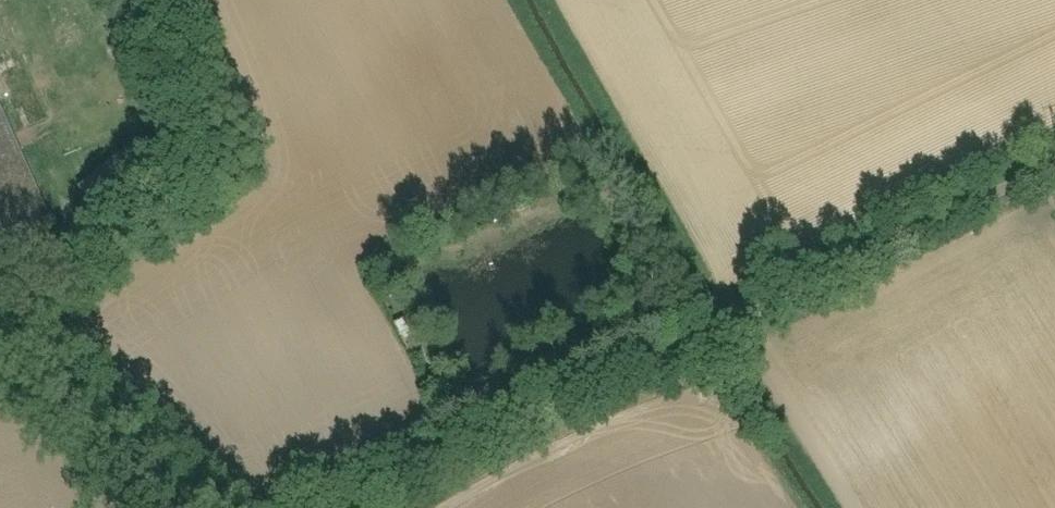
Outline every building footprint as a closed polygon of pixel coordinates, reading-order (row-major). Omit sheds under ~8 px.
[(48,226),(0,113),(0,246),(48,226)]
